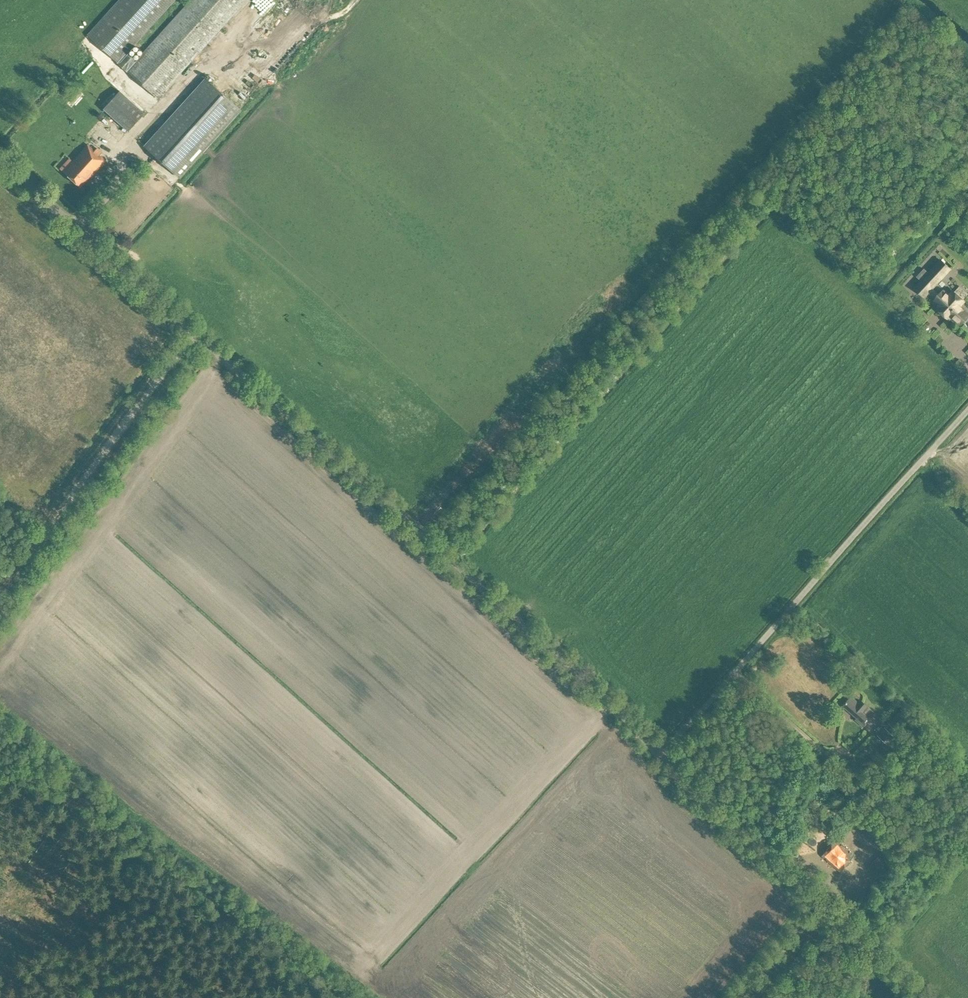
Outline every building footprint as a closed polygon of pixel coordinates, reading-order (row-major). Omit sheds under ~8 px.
[(246,0),(191,0),(135,62),(126,54),(175,0),(119,0),(87,35),(118,62),(117,63),(127,72),(127,71),(157,98),(246,0)] [(179,177),(240,110),(205,79),(144,145),(179,177)] [(128,131),(144,113),(120,91),(103,108),(128,131)] [(98,157),(93,153),(95,151),(87,145),(73,161),(69,158),(60,169),(64,173),(80,187),(89,176),(91,177),(105,161),(99,155),(98,157)] [(941,260),(915,288),(924,296),(928,292),(936,299),(935,299),(941,304),(938,308),(948,317),(951,314),(961,323),(967,316),(967,314),(959,306),(963,301),(953,292),(948,296),(943,291),(939,294),(932,288),(950,268),(941,260)] [(858,702),(851,695),(842,706),(856,718),(855,720),(863,726),(874,713),(860,701),(858,702)] [(896,731),(908,717),(900,709),(887,723),(896,731)] [(884,743),(892,735),(884,727),(876,735),(884,743)] [(839,871),(853,855),(835,839),(821,856),(839,871)] [(878,876),(888,864),(878,855),(868,867),(878,876)]
